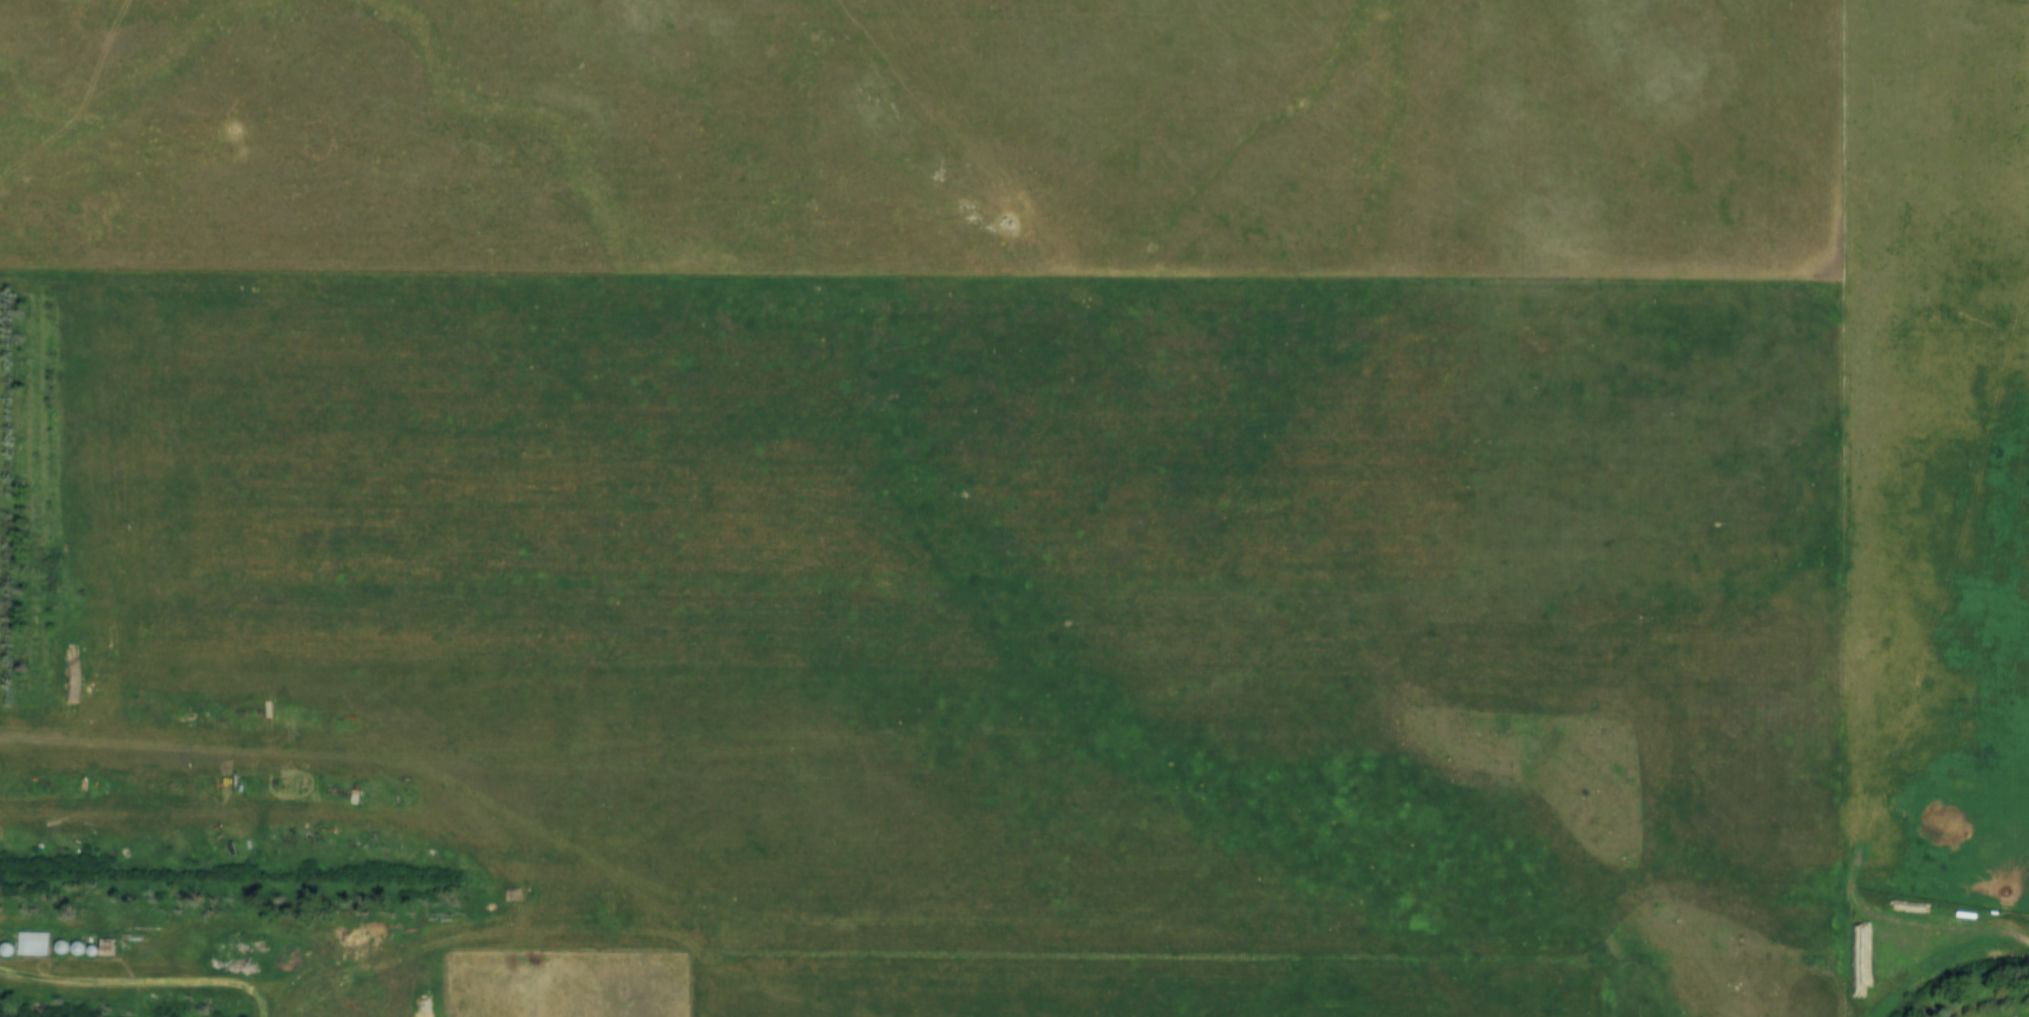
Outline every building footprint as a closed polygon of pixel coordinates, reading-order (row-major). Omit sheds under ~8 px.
[(49,931),(19,931),(19,955),(49,955),(49,931)]
